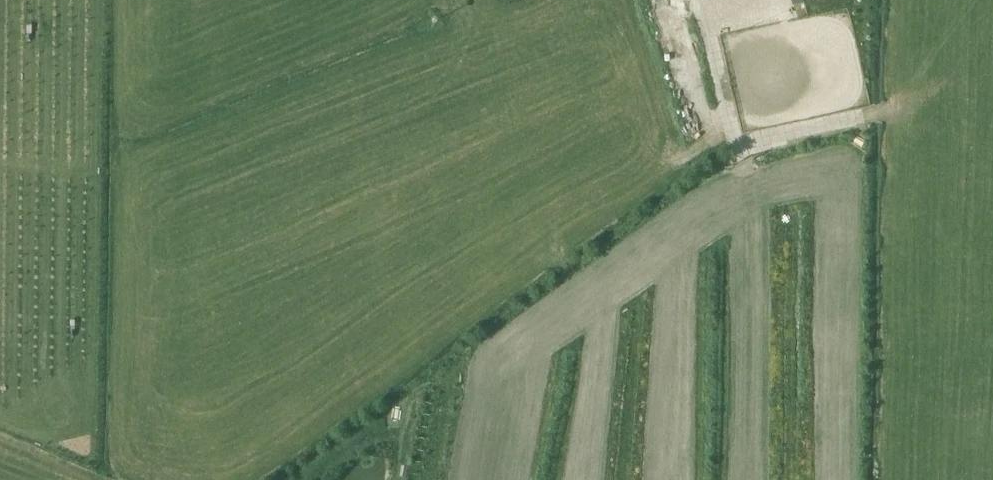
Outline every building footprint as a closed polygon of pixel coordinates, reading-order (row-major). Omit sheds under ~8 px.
[(756,0),(729,0),(749,12),(756,0)]
